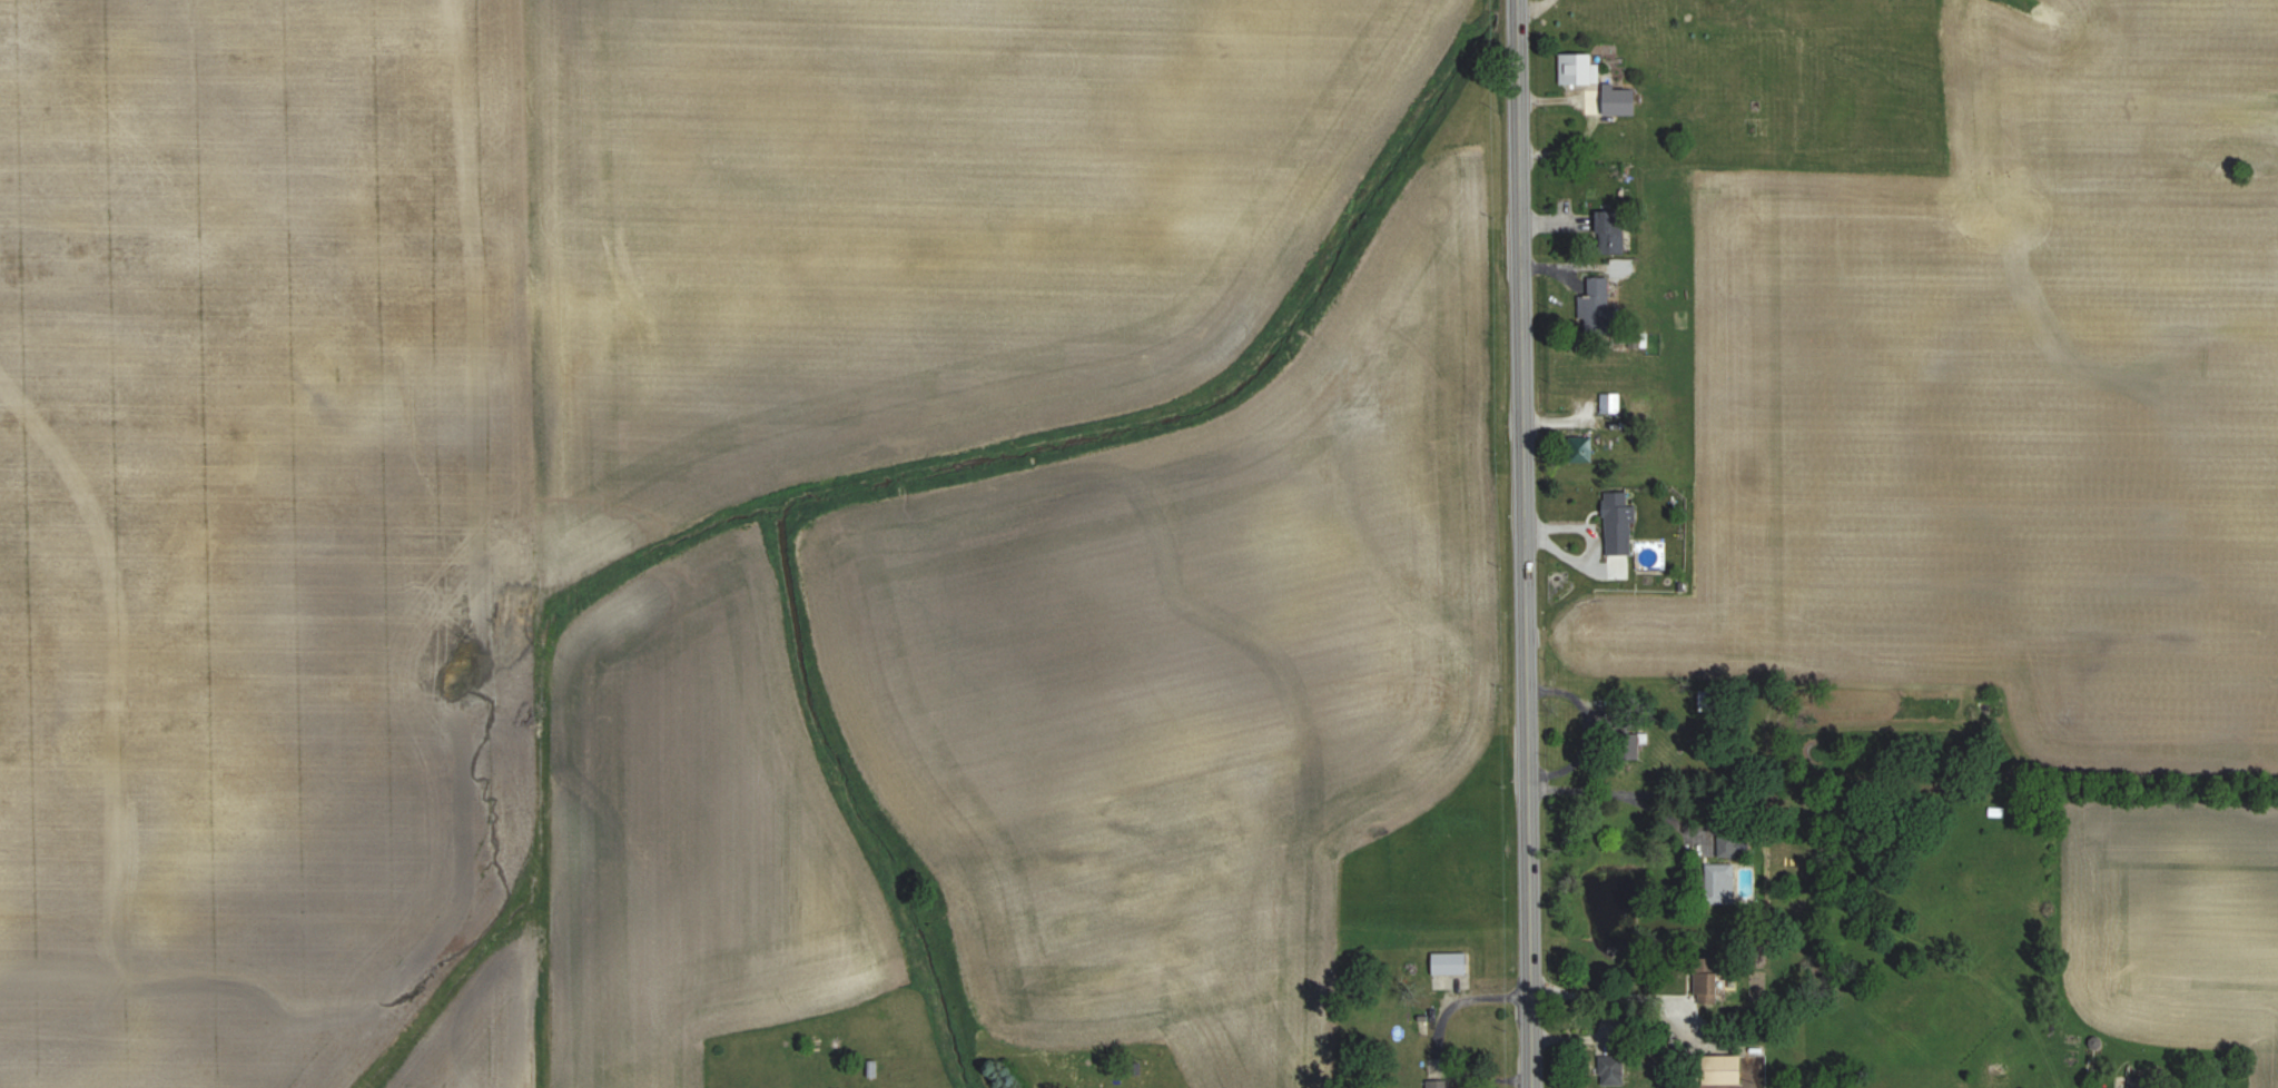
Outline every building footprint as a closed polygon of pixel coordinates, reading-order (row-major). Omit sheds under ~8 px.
[(1601,52),(1562,52),(1562,83),(1601,83),(1601,52)] [(1600,254),(1628,254),(1628,210),(1600,210),(1600,254)] [(1623,413),(1623,393),(1602,393),(1602,413),(1623,413)] [(1608,554),(1636,555),(1636,505),(1631,505),(1631,491),(1608,491),(1608,554)] [(1436,988),(1471,988),(1471,953),(1436,953),(1436,988)] [(1721,974),(1699,974),(1699,1001),(1721,1001),(1721,974)] [(1696,1084),(1736,1084),(1736,1055),(1696,1055),(1696,1084)] [(1626,1056),(1603,1056),(1603,1085),(1626,1085),(1626,1056)]
